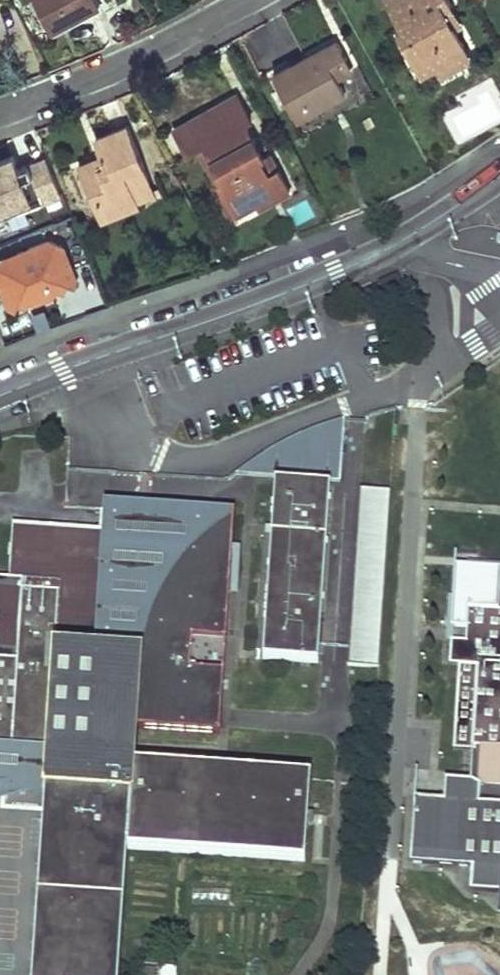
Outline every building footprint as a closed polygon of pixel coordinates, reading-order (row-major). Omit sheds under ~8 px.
[(51,25),(99,1),(98,0),(38,0),(51,25)] [(402,29),(406,27),(411,35),(407,37),(403,39),(413,56),(417,53),(428,72),(437,67),(468,50),(456,29),(450,18),(446,20),(440,10),(451,4),(449,0),(386,0),(402,29)] [(451,4),(440,10),(446,20),(450,18),(456,29),(463,25),(451,4)] [(406,27),(402,29),(407,37),(411,35),(406,27)] [(338,40),(275,75),(298,118),(346,92),(337,76),(332,66),(348,58),(338,40)] [(468,50),(437,67),(442,75),(473,59),(468,50)] [(417,53),(413,56),(423,75),(428,72),(417,53)] [(348,58),(332,66),(337,76),(353,68),(348,58)] [(237,93),(201,113),(215,139),(205,144),(223,177),(219,179),(234,205),(253,195),(257,202),(287,186),(277,168),(270,172),(263,159),(243,123),(251,119),(237,93)] [(201,113),(188,120),(202,146),(205,144),(215,139),(201,113)] [(97,157),(79,165),(99,215),(136,200),(132,189),(151,182),(127,123),(96,136),(103,155),(107,165),(101,168),(97,157)] [(202,146),(198,148),(215,180),(212,182),(227,209),(234,205),(219,179),(223,177),(205,144),(202,146)] [(61,196),(45,154),(21,163),(16,149),(0,155),(0,204),(4,216),(61,196)] [(103,155),(97,157),(101,168),(107,165),(103,155)] [(270,155),(263,159),(270,172),(277,168),(270,155)] [(136,200),(99,215),(101,220),(157,198),(151,182),(132,189),(136,200)] [(287,186),(257,202),(260,207),(289,191),(287,186)] [(253,195),(234,205),(237,212),(257,202),(253,195)] [(5,255),(0,267),(0,275),(2,282),(10,284),(6,291),(10,302),(18,305),(20,300),(27,301),(30,295),(37,299),(37,291),(48,287),(54,291),(56,284),(63,286),(65,280),(73,283),(75,277),(62,245),(48,240),(5,255)] [(399,271),(380,280),(385,290),(404,281),(399,271)] [(37,291),(37,299),(54,291),(48,287),(37,291)] [(276,481),(263,657),(318,661),(328,485),(276,481)] [(362,487),(349,665),(378,667),(391,489),(362,487)] [(4,746),(0,795),(0,808),(44,811),(32,974),(118,974),(128,847),(305,859),(310,774),(132,761),(134,720),(217,726),(232,506),(103,494),(100,525),(10,519),(5,577),(0,577),(0,745),(4,746)] [(470,625),(471,606),(499,608),(499,567),(457,564),(452,624),(470,625)] [(471,606),(470,625),(477,625),(476,641),(468,640),(455,639),(453,664),(463,664),(457,749),(475,750),(474,780),(448,778),(447,800),(418,798),(413,863),(475,867),(473,891),(499,892),(499,608),(471,606)] [(469,633),(468,640),(476,641),(477,625),(470,625),(469,633)]
